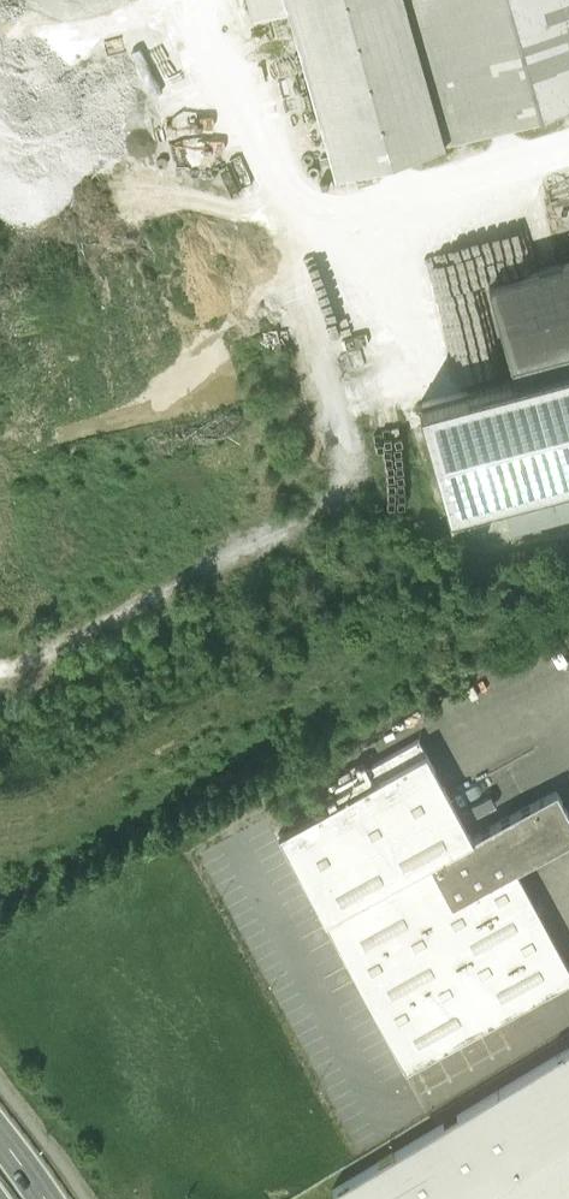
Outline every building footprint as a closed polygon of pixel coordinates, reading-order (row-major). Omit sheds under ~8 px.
[(336,166),(568,101),(568,0),(249,0),(252,12),(289,1),(336,166)] [(489,283),(516,378),(453,396),(420,405),(450,511),(503,496),(513,529),(568,513),(568,260),(489,283)] [(279,836),(406,1069),(415,1064),(496,1020),(568,980),(568,966),(541,914),(553,907),(541,884),(529,892),(518,871),(568,843),(568,814),(558,793),(473,839),(419,742),(334,789),(342,802),(279,836)] [(496,1020),(415,1064),(430,1091),(510,1048),(496,1020)] [(331,1188),(338,1198),(568,1198),(568,1047),(331,1188)]
